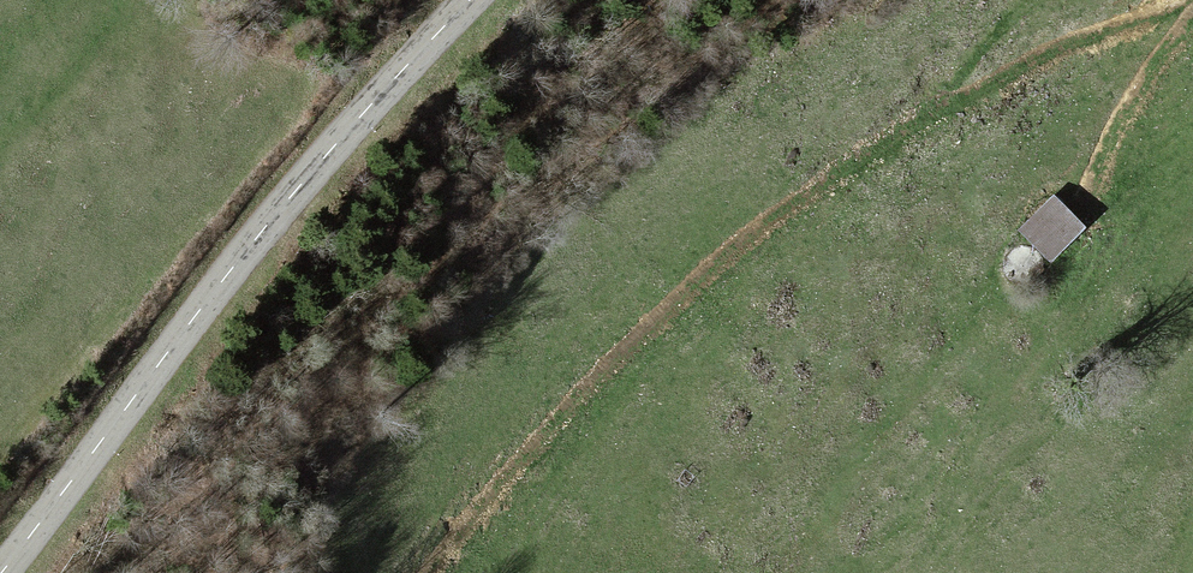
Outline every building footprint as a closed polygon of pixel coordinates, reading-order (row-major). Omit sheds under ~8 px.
[(1054,195),(1018,230),(1051,263),(1087,228),(1054,195)]
